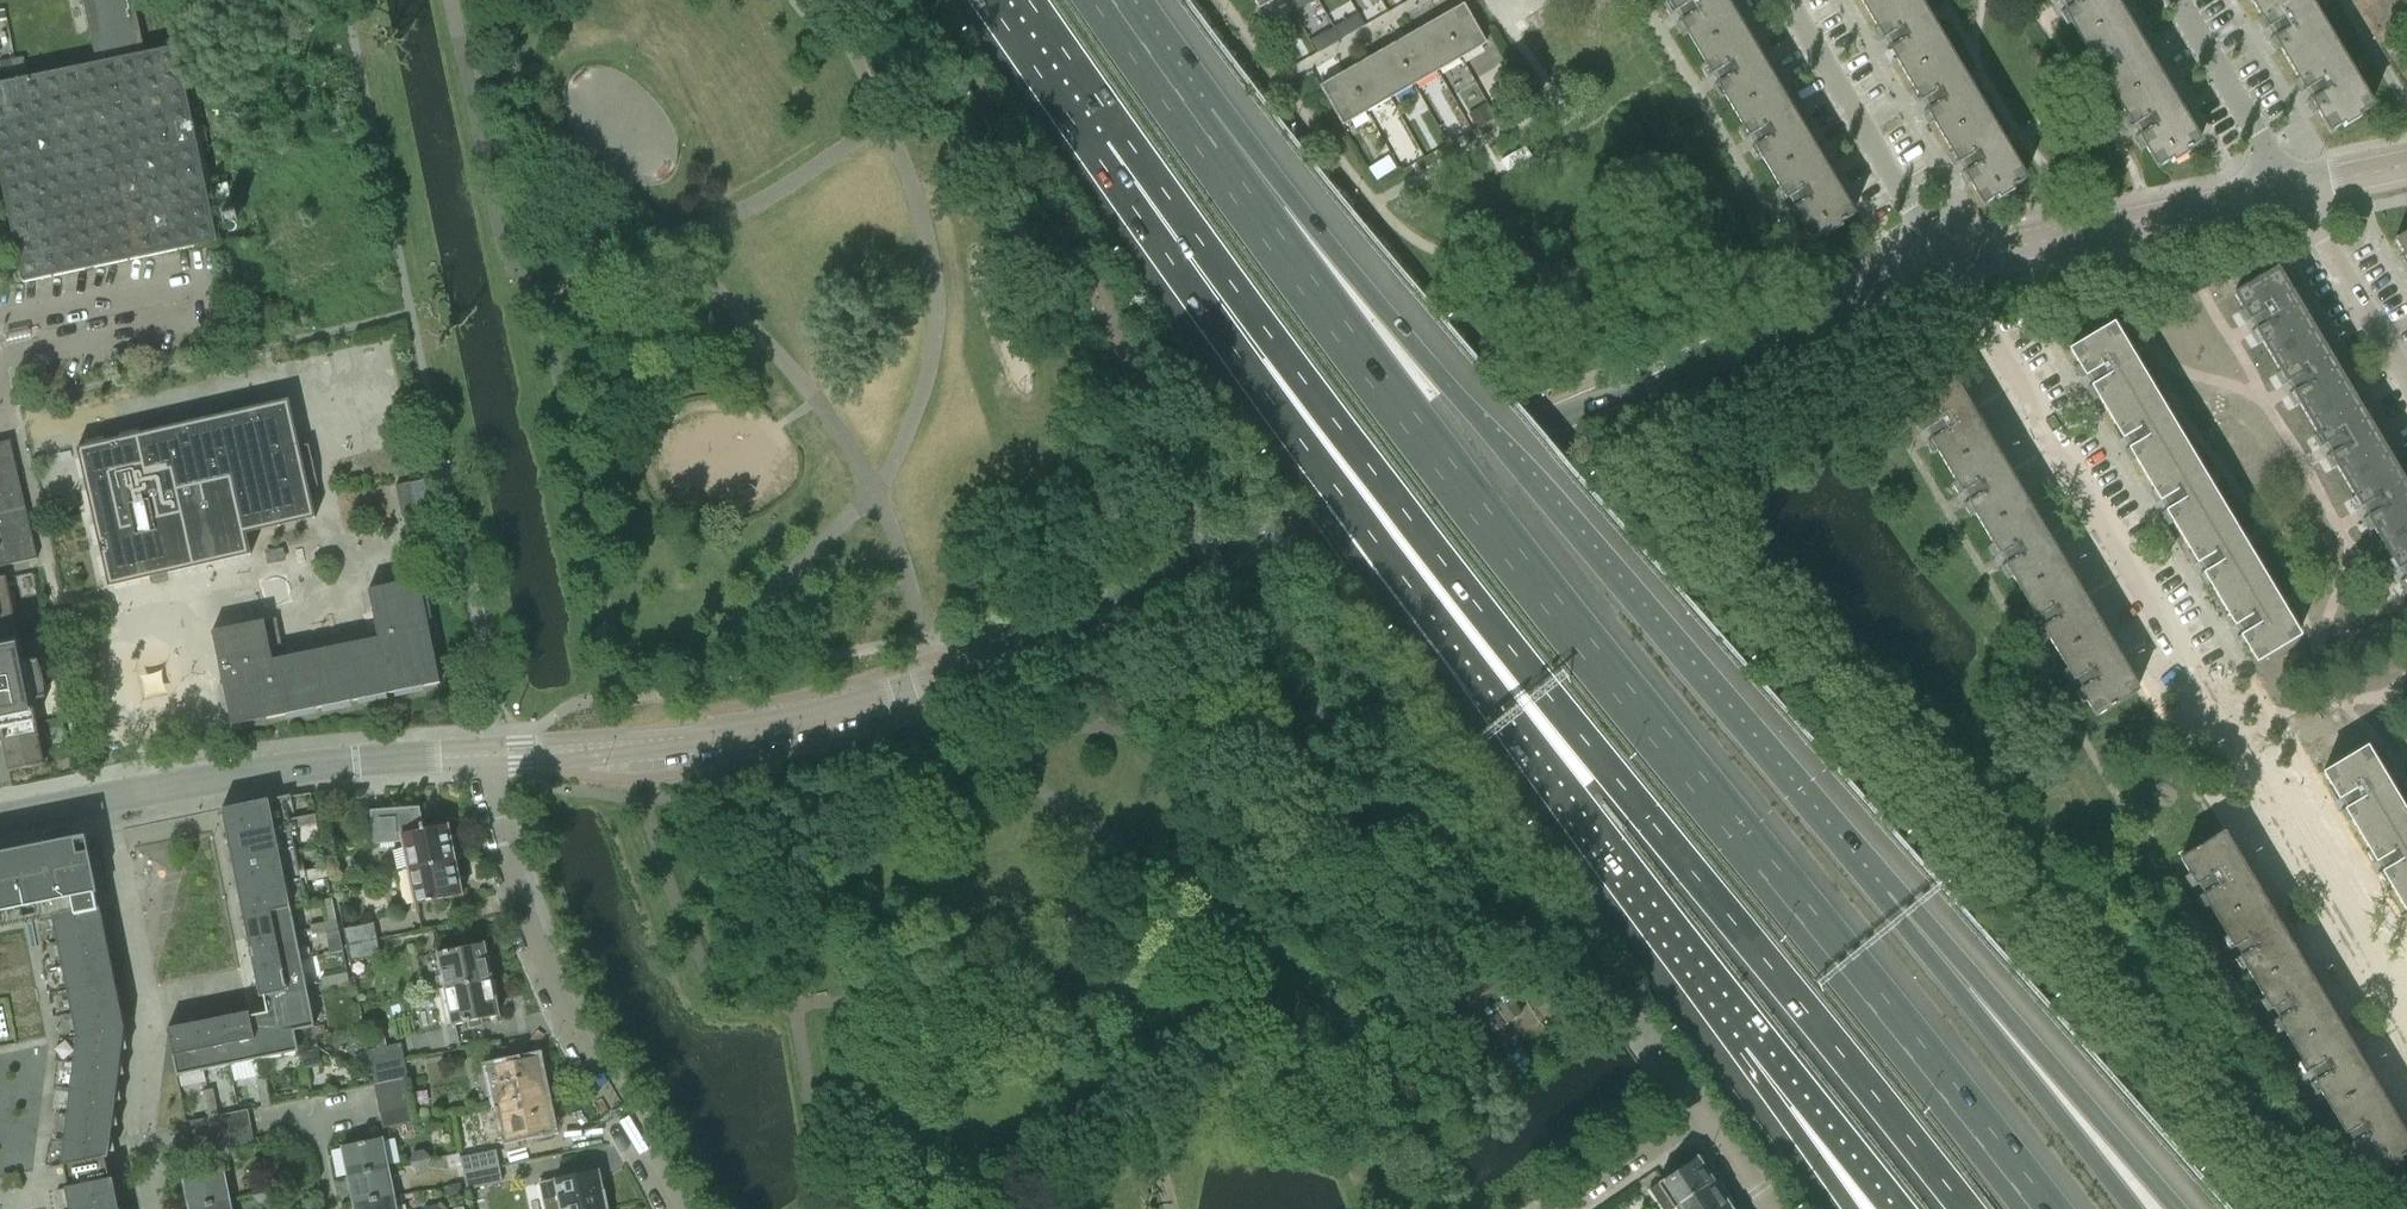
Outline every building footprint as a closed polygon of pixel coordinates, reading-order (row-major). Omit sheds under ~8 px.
[(175,47),(144,53),(132,0),(82,0),(96,63),(0,83),(0,177),(10,223),(0,225),(0,245),(14,242),(22,282),(213,242),(216,241),(175,47)] [(1258,8),(1272,0),(1253,0),(1258,8)] [(1720,0),(1668,0),(1697,49),(1736,26),(1720,0)] [(1868,12),(1889,0),(1861,0),(1868,12)] [(1868,12),(1905,74),(1944,51),(1913,0),(1889,0),(1868,12)] [(2110,0),(2058,0),(2080,37),(2119,14),(2110,0)] [(2252,1),(2288,62),(2327,39),(2303,0),(2253,0),(2252,1)] [(1462,4),(1438,19),(1460,58),(1485,43),(1462,4)] [(2119,14),(2080,37),(2117,99),(2156,76),(2119,14)] [(1438,19),(1414,32),(1436,71),(1460,58),(1438,19)] [(1773,88),(1736,26),(1697,49),(1734,111),(1773,88)] [(1414,32),(1390,46),(1412,85),(1436,71),(1414,32)] [(2368,108),(2327,39),(2288,62),(2330,132),(2341,125),(2343,127),(2358,118),(2356,115),(2368,108)] [(1390,46),(1366,59),(1389,98),(1412,85),(1390,46)] [(1944,51),(1905,74),(1943,136),(1981,113),(1944,51)] [(1366,59),(1343,72),(1365,112),(1389,98),(1366,59)] [(1588,63),(1580,67),(1584,75),(1592,70),(1588,63)] [(1343,72),(1319,86),(1342,125),(1365,112),(1343,72)] [(2156,76),(2117,99),(2158,168),(2170,161),(2171,163),(2186,154),(2185,151),(2196,144),(2156,76)] [(1809,149),(1773,88),(1734,111),(1771,172),(1809,149)] [(1485,103),(1462,116),(1469,129),(1492,115),(1485,103)] [(2022,181),(1981,113),(1943,136),(1983,205),(1995,198),(1997,200),(2012,191),(2010,189),(2022,181)] [(1445,142),(1469,129),(1462,116),(1453,121),(1452,120),(1438,128),(1445,142)] [(1524,147),(1500,161),(1505,171),(1530,157),(1524,147)] [(1399,165),(1412,158),(1407,149),(1394,156),(1399,165)] [(1850,217),(1809,149),(1771,172),(1812,240),(1823,233),(1825,236),(1840,227),(1838,224),(1850,217)] [(227,183),(215,185),(220,214),(221,221),(235,219),(234,211),(233,212),(227,183)] [(2406,262),(2406,232),(2393,240),(2406,262)] [(2233,293),(2249,321),(2250,320),(2255,330),(2254,330),(2273,360),(2312,337),(2272,270),(2233,293)] [(2069,349),(2085,377),(2086,376),(2092,386),(2091,386),(2108,415),(2148,392),(2109,325),(2069,349)] [(2349,398),(2312,337),(2273,360),(2286,383),(2287,383),(2293,392),(2292,392),(2309,422),(2349,398)] [(1908,403),(1925,430),(1931,439),(1930,440),(1947,468),(1987,444),(1948,379),(1908,403)] [(2185,453),(2148,392),(2108,415),(2122,439),(2123,438),(2129,448),(2128,448),(2145,477),(2185,453)] [(2387,462),(2349,398),(2309,422),(2323,446),(2324,445),(2330,455),(2329,455),(2347,486),(2387,462)] [(148,431),(76,448),(108,587),(149,577),(167,573),(250,554),(243,525),(241,516),(273,509),(275,518),(278,517),(276,509),(308,501),(310,510),(312,509),(308,490),(303,467),(296,439),(287,399),(285,400),(287,409),(255,417),(253,407),(250,408),(252,417),(220,425),(218,415),(215,416),(216,420),(184,428),(183,423),(181,424),(181,428),(149,436),(148,431)] [(25,507),(9,440),(0,442),(0,566),(36,558),(25,507)] [(2023,505),(1987,444),(1947,468),(1962,493),(1963,492),(1965,497),(1968,502),(1967,502),(1983,529),(2023,505)] [(2222,515),(2185,453),(2145,477),(2160,501),(2161,501),(2166,510),(2165,511),(2182,539),(2222,515)] [(2347,486),(2361,508),(2362,507),(2367,517),(2366,517),(2384,547),(2406,533),(2406,495),(2387,462),(2347,486)] [(423,479),(410,482),(416,511),(429,509),(423,479)] [(395,485),(401,517),(417,514),(416,511),(410,482),(395,485)] [(2061,568),(2023,505),(1983,529),(1999,555),(2000,555),(2005,564),(2021,592),(2061,568)] [(429,512),(414,515),(420,544),(435,541),(429,512)] [(2259,578),(2222,515),(2182,539),(2197,564),(2198,563),(2203,573),(2220,601),(2259,578)] [(2384,547),(2398,570),(2399,570),(2404,579),(2404,580),(2406,586),(2406,533),(2384,547)] [(2098,630),(2061,568),(2021,592),(2036,617),(2037,617),(2043,626),(2042,627),(2058,654),(2098,630)] [(3,741),(9,771),(42,764),(34,722),(36,722),(31,702),(44,697),(44,695),(43,696),(42,691),(42,687),(42,683),(40,676),(39,673),(38,669),(36,662),(37,662),(37,660),(23,661),(19,641),(18,641),(4,576),(0,577),(0,741),(3,741)] [(2296,639),(2259,578),(2220,601),(2234,626),(2235,626),(2241,635),(2240,635),(2256,662),(2296,639)] [(377,638),(283,657),(271,659),(263,620),(238,625),(239,632),(214,637),(212,631),(211,631),(230,725),(232,725),(230,717),(264,710),(266,718),(439,682),(438,681),(426,683),(419,649),(431,647),(418,579),(416,579),(417,587),(383,594),(382,586),(367,589),(377,638)] [(2098,630),(2058,654),(2073,680),(2074,679),(2080,689),(2079,689),(2095,716),(2135,693),(2098,630)] [(2322,772),(2338,799),(2339,799),(2345,808),(2344,809),(2360,837),(2400,813),(2362,748),(2322,772)] [(289,795),(283,796),(286,811),(292,809),(289,795)] [(314,1027),(306,990),(321,987),(282,796),(231,806),(220,808),(258,997),(262,996),(266,1012),(249,1016),(248,1011),(193,1023),(166,1028),(176,1076),(297,1051),(293,1031),(314,1027)] [(454,859),(448,829),(447,824),(429,828),(428,825),(422,826),(419,813),(401,814),(400,808),(370,811),(372,843),(402,841),(403,848),(398,849),(402,868),(407,867),(407,868),(454,859)] [(2400,813),(2360,837),(2375,862),(2376,861),(2382,871),(2381,871),(2397,899),(2406,893),(2406,824),(2400,813)] [(315,814),(301,817),(303,826),(317,823),(315,814)] [(301,817),(287,819),(288,823),(289,829),(303,826),(301,817)] [(2179,857),(2196,885),(2196,884),(2200,891),(2202,894),(2201,894),(2218,922),(2258,899),(2219,833),(2179,857)] [(117,1202),(114,1189),(113,1183),(112,1178),(108,1179),(106,1167),(104,1158),(107,1158),(108,1158),(108,1152),(109,1151),(114,1150),(111,1135),(112,1125),(117,1125),(114,1110),(115,1100),(120,1100),(117,1084),(118,1075),(123,1074),(120,1059),(121,1049),(126,1049),(123,1034),(124,1028),(118,1002),(117,994),(109,954),(107,946),(99,909),(99,907),(97,908),(95,895),(86,853),(88,852),(85,839),(83,840),(83,836),(0,853),(0,1208),(118,1208),(117,1202)] [(454,859),(407,868),(414,904),(461,894),(454,859)] [(325,867),(312,869),(314,879),(327,876),(325,867)] [(312,869),(298,872),(299,877),(300,881),(314,879),(312,869)] [(2397,899),(2406,915),(2406,893),(2397,899)] [(2295,960),(2258,899),(2218,922),(2233,947),(2234,946),(2238,953),(2240,956),(2239,956),(2255,984),(2295,960)] [(336,919),(322,922),(324,931),(338,929),(336,919)] [(322,922),(309,925),(310,930),(311,934),(324,931),(322,922)] [(343,929),(346,944),(376,938),(373,922),(343,929)] [(376,938),(346,944),(349,960),(379,954),(376,938)] [(436,953),(443,988),(490,978),(483,943),(436,953)] [(1428,978),(1474,1045),(1521,1012),(1475,946),(1428,978)] [(2295,960),(2255,984),(2270,1009),(2271,1008),(2277,1018),(2276,1018),(2292,1046),(2332,1022),(2295,960)] [(347,972),(333,975),(335,984),(349,981),(348,977),(347,972)] [(333,975),(320,977),(321,984),(322,987),(335,984),(333,975)] [(490,978),(443,988),(451,1025),(498,1015),(490,978)] [(2332,1022),(2292,1046),(2308,1071),(2309,1071),(2312,1077),(2314,1080),(2313,1081),(2330,1109),(2370,1085),(2332,1022)] [(367,1050),(371,1068),(403,1061),(400,1044),(367,1050)] [(487,1066),(494,1103),(543,1093),(542,1092),(541,1092),(534,1060),(536,1059),(535,1057),(487,1066)] [(403,1061),(371,1068),(374,1083),(402,1078),(407,1077),(403,1061)] [(262,1078),(256,1080),(258,1092),(268,1090),(265,1078),(262,1078)] [(402,1078),(374,1083),(376,1096),(404,1090),(402,1078)] [(2330,1109),(2345,1133),(2346,1133),(2350,1140),(2352,1142),(2351,1143),(2370,1175),(2382,1167),(2384,1170),(2399,1161),(2397,1158),(2406,1152),(2406,1147),(2370,1085),(2330,1109)] [(207,1089),(203,1090),(206,1103),(215,1101),(212,1088),(207,1089)] [(268,1090),(258,1092),(261,1106),(267,1104),(270,1104),(268,1090)] [(404,1090),(376,1096),(379,1111),(407,1105),(404,1090)] [(543,1093),(494,1103),(502,1140),(531,1134),(532,1139),(554,1135),(548,1105),(544,1105),(542,1095),(543,1094),(543,1093)] [(215,1101),(206,1103),(208,1116),(212,1116),(218,1114),(215,1101)] [(407,1105),(379,1111),(383,1127),(411,1121),(407,1105)] [(246,1110),(218,1116),(221,1131),(249,1125),(246,1110)] [(190,1121),(193,1136),(221,1131),(218,1116),(190,1121)] [(249,1125),(221,1131),(224,1145),(252,1139),(249,1125)] [(221,1131),(193,1136),(196,1151),(224,1145),(221,1131)] [(341,1146),(347,1175),(386,1167),(380,1138),(341,1146)] [(412,1151),(409,1162),(430,1157),(423,1149),(412,1151)] [(460,1157),(463,1173),(498,1165),(495,1150),(460,1157)] [(1711,1177),(1712,1176),(1714,1175),(1704,1159),(1701,1161),(1698,1156),(1649,1189),(1663,1208),(1671,1204),(1711,1177)] [(430,1157),(409,1162),(416,1170),(426,1168),(430,1157)] [(498,1165),(463,1173),(466,1189),(501,1181),(498,1165)] [(386,1167),(347,1175),(353,1203),(392,1195),(386,1167)] [(182,1179),(188,1208),(228,1199),(222,1170),(182,1179)] [(559,1208),(605,1208),(597,1170),(553,1179),(559,1208)] [(1731,1199),(1724,1189),(1720,1189),(1712,1176),(1711,1177),(1671,1204),(1675,1208),(1716,1208),(1731,1199)] [(254,1184),(251,1195),(272,1190),(265,1182),(254,1184)] [(272,1190),(251,1195),(258,1203),(269,1200),(272,1190)] [(394,1205),(402,1204),(400,1194),(392,1196),(392,1195),(353,1203),(354,1208),(395,1208),(394,1205)] [(188,1208),(189,1208),(230,1208),(228,1199),(188,1208)] [(1716,1208),(1733,1208),(1729,1203),(1731,1199),(1716,1208)]
